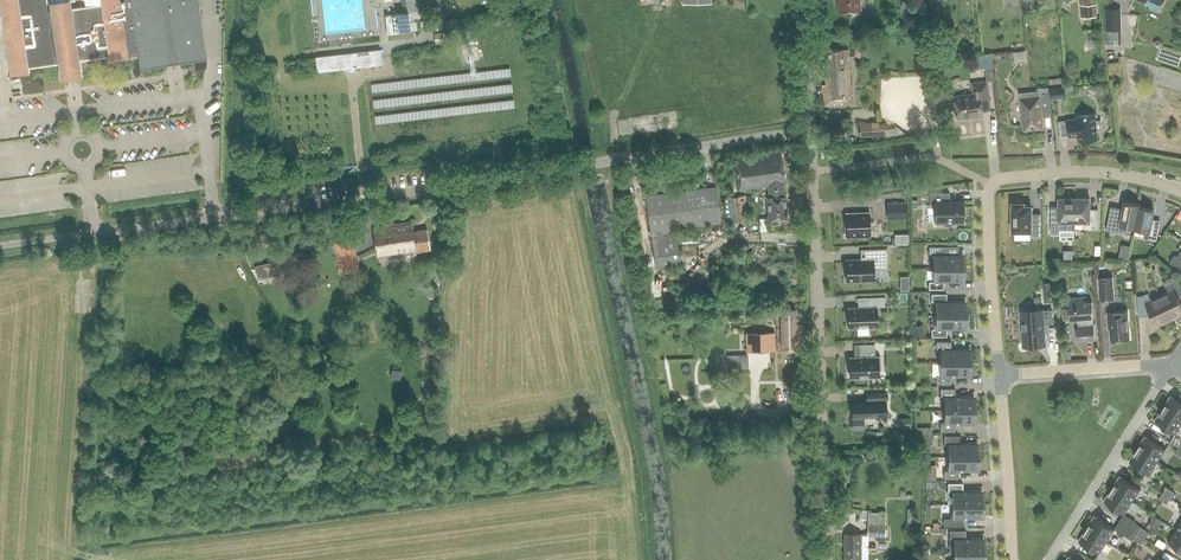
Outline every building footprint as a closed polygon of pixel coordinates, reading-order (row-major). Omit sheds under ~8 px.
[(71,8),(70,0),(66,0),(50,2),(51,11),(47,12),(45,0),(0,0),(0,1),(11,77),(29,74),(28,68),(59,63),(61,80),(81,77),(79,60),(109,56),(110,62),(128,60),(128,57),(139,55),(141,69),(205,59),(197,0),(85,0),(86,6),(71,8)] [(420,11),(419,0),(401,0),(403,13),(420,11)] [(861,10),(860,0),(835,0),(836,3),(837,3),(838,12),(861,10)] [(1094,0),(1081,0),(1082,17),(1098,16),(1097,4),(1095,4),(1094,0)] [(1104,30),(1120,29),(1119,8),(1103,8),(1104,30)] [(411,22),(410,19),(420,18),(420,11),(402,13),(393,14),(385,15),(387,35),(418,31),(417,21),(411,22)] [(442,28),(441,16),(433,17),(435,29),(442,28)] [(444,43),(443,31),(435,32),(436,44),(444,43)] [(848,49),(827,49),(827,65),(820,65),(821,78),(828,78),(828,85),(821,85),(823,106),(851,105),(849,69),(848,70),(847,58),(849,58),(848,49)] [(382,65),(380,50),(357,52),(359,67),(382,65)] [(1025,60),(1025,50),(1012,51),(1012,61),(1025,60)] [(991,54),(975,56),(976,68),(992,66),(991,54)] [(339,55),(316,57),(317,72),(341,70),(339,55)] [(344,57),(345,69),(353,68),(352,56),(344,57)] [(1065,86),(1064,77),(1059,78),(1059,79),(1049,80),(1050,88),(1065,86)] [(982,117),(981,108),(990,107),(987,81),(971,83),(973,95),(954,97),(956,117),(971,115),(972,118),(982,117)] [(1065,97),(1064,87),(1049,88),(1050,99),(1065,97)] [(1041,109),(1050,108),(1049,90),(1039,91),(1039,96),(1020,98),(1024,131),(1043,129),(1041,109)] [(1096,130),(1101,129),(1100,121),(1095,121),(1095,114),(1077,116),(1077,119),(1059,121),(1061,137),(1079,136),(1079,141),(1097,139),(1096,130)] [(877,122),(865,123),(865,122),(859,122),(860,137),(885,135),(884,122),(877,122)] [(783,196),(783,185),(784,185),(780,152),(733,158),(737,191),(768,187),(769,197),(767,197),(768,218),(787,218),(785,196),(783,196)] [(681,265),(676,229),(721,223),(716,187),(646,196),(651,232),(656,269),(681,265)] [(944,223),(944,226),(951,226),(951,223),(963,223),(963,200),(949,200),(949,192),(929,192),(929,204),(935,204),(935,223),(944,223)] [(727,223),(749,220),(746,195),(724,198),(727,223)] [(1051,234),(1060,234),(1060,229),(1074,229),(1074,222),(1074,198),(1059,198),(1059,213),(1051,213),(1051,234)] [(1074,198),(1074,222),(1084,222),(1084,229),(1098,229),(1098,213),(1090,213),(1090,198),(1074,198)] [(907,218),(907,201),(887,201),(888,219),(907,218)] [(1031,232),(1031,238),(1041,237),(1041,214),(1031,214),(1031,206),(1024,206),(1024,203),(1022,203),(1022,201),(1014,201),(1014,203),(1012,203),(1012,205),(1010,205),(1010,213),(1012,213),(1012,232),(1031,232)] [(1135,228),(1139,207),(1140,205),(1124,202),(1123,209),(1111,206),(1106,230),(1124,233),(1125,226),(1135,228)] [(1157,241),(1160,225),(1152,223),(1154,210),(1139,207),(1135,228),(1134,229),(1145,231),(1143,238),(1157,241)] [(845,237),(870,236),(869,212),(845,213),(846,225),(844,225),(845,237)] [(415,251),(416,253),(430,251),(427,229),(412,232),(411,222),(373,228),(377,257),(415,251)] [(359,270),(353,241),(339,243),(334,244),(335,250),(338,265),(340,274),(345,272),(359,270)] [(1131,246),(1121,244),(1119,258),(1129,260),(1131,246)] [(934,254),(934,268),(963,268),(963,254),(944,254),(944,246),(929,246),(929,254),(934,254)] [(860,249),(861,260),(846,260),(846,281),(874,280),(873,270),(887,270),(886,248),(860,249)] [(1180,251),(1177,256),(1175,255),(1169,262),(1180,270),(1180,252),(1180,251)] [(256,280),(280,275),(277,261),(253,266),(256,280)] [(929,281),(929,289),(944,289),(944,282),(963,282),(963,268),(934,268),(934,281),(929,281)] [(1114,298),(1112,277),(1098,278),(1100,299),(1114,298)] [(1170,318),(1175,315),(1178,316),(1180,315),(1180,305),(1178,299),(1180,295),(1180,286),(1174,279),(1170,283),(1165,285),(1168,292),(1159,296),(1170,318)] [(1046,302),(1054,302),(1054,292),(1045,293),(1046,302)] [(1170,318),(1159,296),(1151,300),(1148,293),(1142,296),(1137,296),(1138,313),(1150,312),(1156,324),(1157,324),(1158,326),(1164,323),(1165,320),(1170,318)] [(936,301),(936,315),(965,315),(965,301),(946,301),(946,294),(932,294),(932,301),(936,301)] [(884,296),(869,296),(870,306),(847,307),(848,328),(878,327),(877,306),(884,306),(884,296)] [(1068,298),(1069,308),(1062,308),(1063,320),(1077,319),(1078,329),(1076,330),(1077,343),(1089,342),(1089,339),(1095,338),(1092,302),(1084,302),(1084,297),(1068,298)] [(795,324),(795,309),(776,310),(777,339),(776,339),(775,332),(746,332),(746,351),(776,350),(776,343),(777,343),(777,351),(802,350),(801,324),(795,324)] [(1021,311),(1023,342),(1045,340),(1044,324),(1053,324),(1052,309),(1042,310),(1021,311)] [(1110,341),(1130,339),(1128,312),(1107,313),(1108,323),(1109,323),(1110,341)] [(932,329),(932,336),(946,336),(946,329),(966,329),(965,315),(936,315),(934,315),(934,329),(932,329)] [(950,348),(950,341),(936,341),(936,348),(938,348),(938,362),(941,362),(970,362),(970,348),(950,348)] [(858,357),(849,357),(850,377),(878,376),(878,369),(880,369),(880,356),(875,356),(875,344),(858,344),(858,357)] [(749,368),(748,352),(727,353),(728,369),(749,368)] [(970,362),(941,362),(941,376),(936,376),(936,384),(950,384),(950,376),(970,376),(970,362)] [(954,396),(954,388),(940,388),(940,396),(943,396),(943,410),(945,410),(974,410),(974,396),(954,396)] [(887,416),(886,391),(866,392),(866,400),(851,401),(852,429),(864,429),(863,417),(887,416)] [(1180,421),(1180,403),(1171,397),(1163,409),(1180,421)] [(1175,434),(1180,425),(1180,421),(1163,409),(1155,421),(1175,434)] [(974,410),(945,410),(943,410),(943,424),(940,424),(940,431),(954,431),(954,424),(974,424),(974,410)] [(901,428),(902,428),(911,427),(910,417),(902,418),(900,418),(901,428)] [(959,443),(959,436),(944,436),(944,443),(946,443),(946,457),(949,457),(978,457),(978,443),(959,443)] [(1137,449),(1158,462),(1165,449),(1145,437),(1137,449)] [(1129,461),(1150,474),(1158,462),(1137,449),(1129,461)] [(978,457),(949,457),(946,457),(946,471),(944,471),(944,478),(959,478),(959,471),(978,471),(978,457)] [(936,477),(937,464),(927,464),(926,477),(936,477)] [(1112,489),(1132,502),(1140,489),(1120,477),(1112,489)] [(963,490),(963,483),(948,483),(948,497),(953,497),(953,504),(982,504),(982,490),(963,490)] [(1104,501),(1124,514),(1132,502),(1112,489),(1104,501)] [(982,504),(953,504),(951,504),(951,518),(943,518),(943,526),(963,526),(963,518),(982,518),(982,504)] [(1086,529),(1107,542),(1115,529),(1094,516),(1086,529)] [(885,529),(885,525),(868,524),(868,536),(888,536),(888,529),(885,529)] [(1079,541),(1099,554),(1107,542),(1086,529),(1079,541)] [(1180,550),(1180,533),(1176,529),(1168,542),(1180,550)] [(964,538),(964,531),(950,531),(950,552),(955,552),(984,552),(984,538),(964,538)] [(861,536),(861,534),(844,533),(844,559),(861,559),(861,536)] [(955,552),(955,559),(984,559),(984,552),(955,552)]
